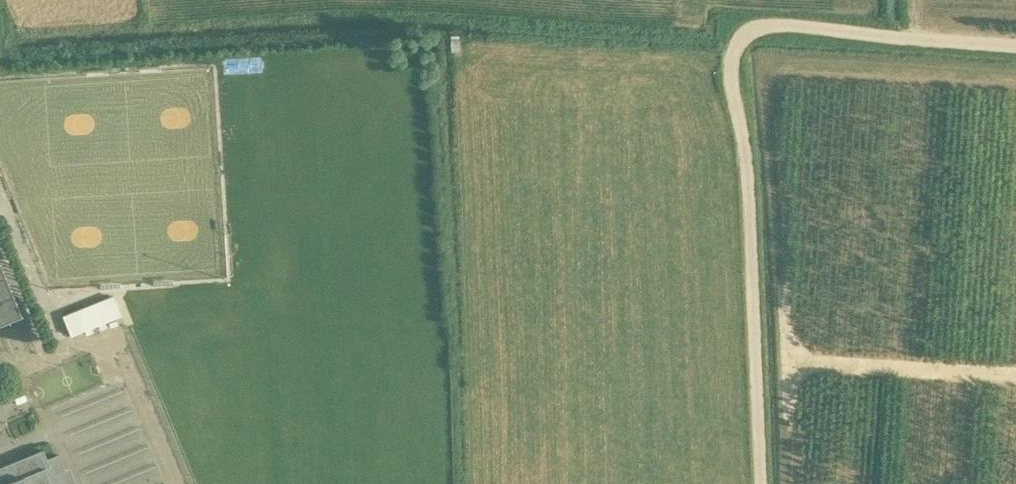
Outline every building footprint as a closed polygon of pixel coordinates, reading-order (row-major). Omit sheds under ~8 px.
[(20,314),(0,266),(0,323),(20,314)] [(61,317),(68,336),(116,316),(109,297),(61,317)] [(0,394),(0,419),(31,403),(21,383),(0,394)] [(57,454),(46,459),(42,449),(0,467),(0,483),(70,483),(57,454)]
